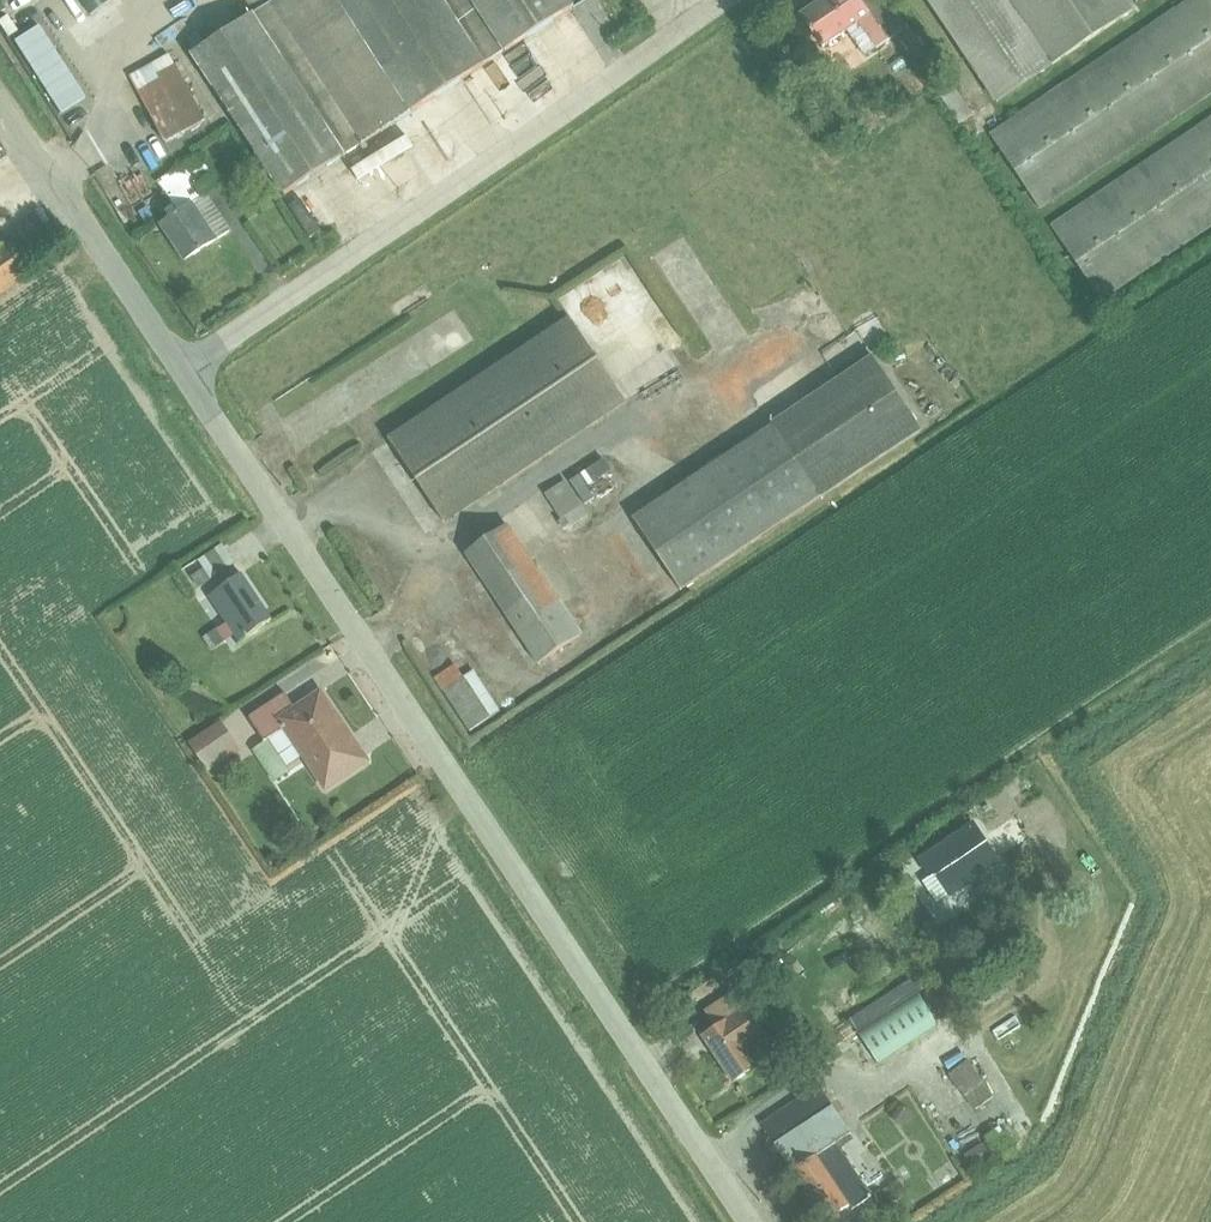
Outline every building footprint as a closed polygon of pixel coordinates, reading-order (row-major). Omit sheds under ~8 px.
[(90,16),(109,3),(108,0),(79,0),(90,16)] [(191,54),(283,195),(576,6),(571,0),(274,0),(271,2),(254,13),(191,54)] [(876,48),(889,40),(908,27),(895,7),(890,10),(883,0),(824,0),(801,15),(823,47),(848,31),(859,23),(876,48)] [(996,101),(1133,11),(1125,0),(928,0),(996,101)] [(1210,95),(1210,0),(1188,0),(989,133),(1040,210),(1210,95)] [(859,23),(848,31),(865,56),(876,48),(859,23)] [(37,26),(13,41),(60,114),(84,98),(37,26)] [(913,30),(900,37),(917,63),(928,55),(913,30)] [(162,55),(163,54),(164,52),(163,50),(163,48),(161,47),(160,46),(158,46),(156,46),(154,47),(153,49),(152,51),(152,53),(153,55),(154,56),(155,57),(157,58),(159,57),(161,57),(162,55)] [(169,54),(130,76),(166,143),(190,130),(195,138),(213,128),(207,117),(205,118),(169,54)] [(952,83),(939,95),(960,125),(974,115),(952,83)] [(1050,225),(1101,302),(1210,228),(1210,117),(1050,225)] [(203,153),(157,182),(178,213),(160,225),(184,261),(229,232),(206,195),(224,183),(203,153)] [(141,182),(121,189),(130,213),(150,206),(141,182)] [(301,199),(289,207),(309,239),(322,231),(301,199)] [(27,275),(7,246),(0,247),(0,294),(27,275)] [(571,320),(390,440),(444,522),(625,400),(571,320)] [(772,424),(633,517),(681,591),(821,496),(822,497),(923,431),(872,356),(771,423),(772,424)] [(604,459),(581,474),(589,486),(612,471),(604,459)] [(579,476),(569,482),(583,505),(594,499),(579,476)] [(566,480),(545,494),(562,521),(563,520),(568,527),(587,515),(566,480)] [(509,524),(465,554),(538,665),(583,635),(509,524)] [(204,568),(192,577),(200,587),(235,562),(222,543),(198,560),(204,568)] [(225,622),(203,637),(212,651),(234,636),(238,642),(272,620),(241,574),(208,597),(225,622)] [(455,664),(435,678),(470,730),(500,710),(473,670),(463,677),(455,664)] [(285,693),(248,718),(264,741),(252,749),(274,781),(289,771),(287,767),(301,758),(325,791),(364,764),(347,739),(351,736),(321,692),(295,709),(285,693)] [(221,720),(187,743),(208,774),(242,751),(221,720)] [(973,821),(916,859),(929,877),(922,881),(937,904),(949,896),(950,898),(953,897),(956,900),(973,889),(969,885),(1002,863),(973,821)] [(987,881),(978,902),(992,910),(1003,888),(987,881)] [(1000,975),(974,991),(986,1008),(1011,992),(1000,975)] [(715,978),(688,995),(696,1007),(722,990),(715,978)] [(715,1028),(703,1036),(733,1083),(760,1065),(748,1047),(765,1035),(736,991),(704,1012),(715,1028)] [(918,998),(853,1040),(878,1075),(924,1044),(921,1041),(939,1028),(918,998)] [(968,1062),(948,1075),(974,1111),(993,1098),(968,1062)] [(792,1172),(837,1143),(851,1133),(820,1086),(761,1124),(775,1145),(769,1149),(773,1156),(779,1152),(792,1172)] [(897,1104),(888,1117),(902,1128),(912,1115),(897,1104)] [(1000,1127),(984,1137),(1000,1159),(1014,1149),(1000,1127)] [(792,1172),(826,1221),(849,1207),(853,1211),(872,1196),(837,1143),(792,1172)] [(984,1144),(964,1156),(973,1170),(987,1160),(993,1157),(984,1144)] [(899,1180),(884,1189),(893,1202),(907,1193),(899,1180)]
